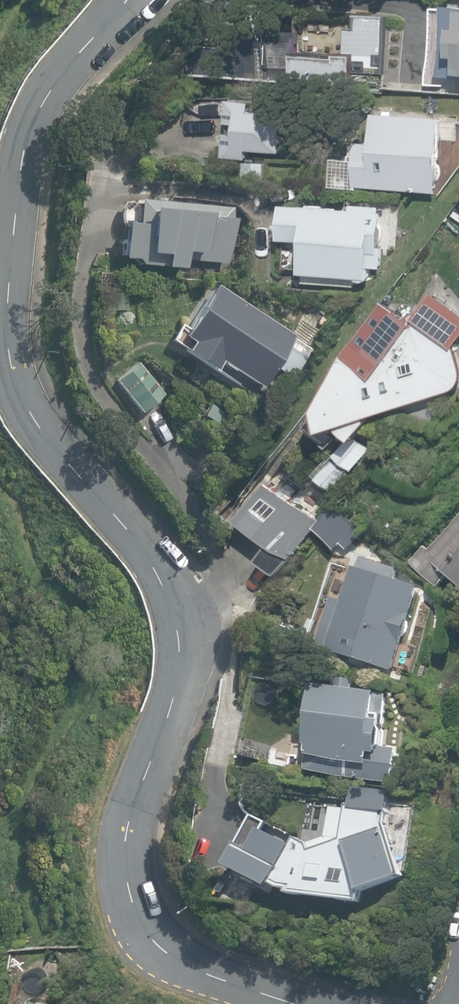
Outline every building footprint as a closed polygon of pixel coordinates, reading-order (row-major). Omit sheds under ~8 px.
[(441,5),(435,75),(458,77),(458,6),(441,5)] [(194,73),(297,82),(298,75),(352,80),(352,72),(382,75),(387,16),(355,14),(355,29),(347,28),(346,53),(296,50),(297,41),(301,42),(302,31),(271,29),(271,39),(265,38),(265,33),(219,29),(217,45),(196,44),(194,73)] [(226,155),(250,157),(251,149),(284,151),(287,112),(255,109),(256,99),(232,97),(230,121),(238,122),(238,132),(228,131),(226,155)] [(357,184),(438,191),(439,176),(439,175),(440,175),(440,174),(440,173),(440,172),(440,171),(440,170),(440,169),(440,168),(444,117),(378,111),(375,143),(361,141),(357,184)] [(240,176),(265,176),(265,162),(240,161),(240,176)] [(380,212),(380,206),(363,204),(363,199),(348,198),(347,208),(285,203),(282,238),(285,238),(283,268),(303,270),(302,282),(353,286),(354,277),(369,279),(370,267),(381,268),(383,249),(380,249),(383,213),(380,212)] [(229,247),(231,206),(137,200),(135,223),(121,222),(119,259),(162,262),(162,267),(182,269),(182,261),(225,264),(226,247),(229,247)] [(218,360),(259,387),(273,366),(291,378),(306,356),(298,351),(295,355),(284,348),(292,335),(215,284),(181,336),(189,341),(183,350),(212,369),(218,360)] [(392,311),(378,309),(344,357),(355,364),(331,399),(340,425),(344,424),(347,430),(357,438),(369,422),(367,417),(456,389),(458,386),(458,359),(445,312),(411,322),(392,311)] [(115,380),(139,412),(163,394),(138,363),(115,380)] [(338,454),(355,466),(369,448),(351,436),(338,454)] [(323,476),(338,488),(352,469),(337,458),(323,476)] [(320,519),(269,483),(245,518),(295,553),(320,519)] [(344,541),(350,547),(365,532),(335,505),(316,525),(338,547),(344,541)] [(458,585),(458,517),(431,550),(427,546),(411,563),(441,589),(451,577),(458,585)] [(262,568),(276,578),(292,557),(274,542),(262,557),(262,568)] [(329,651),(395,672),(422,587),(395,579),(398,569),(363,558),(360,568),(356,567),(345,601),(336,598),(320,647),(330,650),(329,651)] [(318,686),(309,771),(376,778),(378,758),(385,758),(391,696),(356,692),(357,678),(335,676),(334,688),(318,686)] [(365,895),(408,878),(389,829),(387,812),(349,806),(343,841),(312,851),(311,846),(298,837),(296,842),(293,845),(262,830),(252,849),(242,845),(230,865),(272,888),(280,888),(292,892),(292,895),(365,905),(365,895)]
